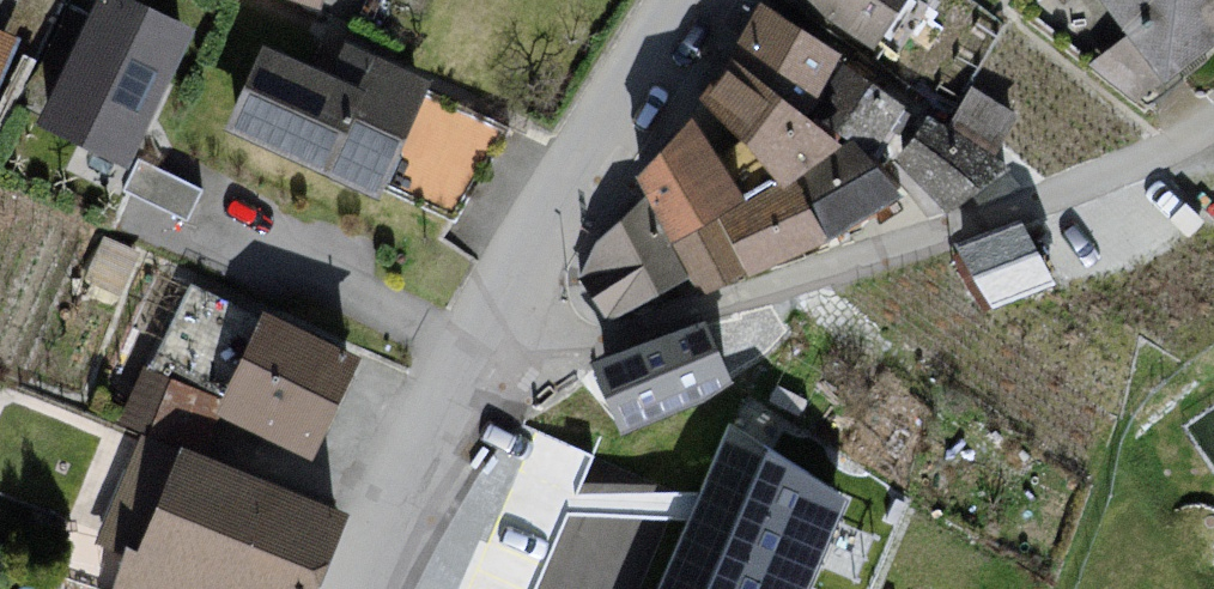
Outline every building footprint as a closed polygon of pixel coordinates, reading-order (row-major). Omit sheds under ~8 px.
[(110,0),(108,0),(44,134),(128,180),(202,42),(110,0)] [(319,25),(327,0),(258,0),(319,25)] [(784,8),(869,70),(914,0),(789,0),(784,8)] [(1164,98),(1213,60),(1213,0),(1099,0),(1164,98)] [(734,80),(709,111),(784,199),(849,158),(812,127),(847,68),(763,16),(737,66),(734,80)] [(20,54),(0,45),(0,97),(20,54)] [(262,57),(228,141),(378,215),(432,91),(348,57),(339,90),(262,57)] [(919,120),(848,72),(812,127),(849,158),(870,164),(919,120)] [(930,130),(894,175),(951,220),(1016,182),(996,167),(1022,128),(972,97),(941,139),(930,130)] [(699,125),(635,194),(647,213),(673,253),(751,213),(699,125)] [(751,213),(673,253),(694,292),(703,308),(902,211),(870,164),(849,158),(784,199),(751,213)] [(595,257),(579,288),(611,325),(694,292),(647,213),(595,257)] [(1027,237),(957,252),(990,319),(1057,297),(1027,237)] [(269,324),(212,426),(311,478),(359,372),(269,324)] [(705,332),(604,371),(643,436),(731,393),(705,332)] [(651,588),(801,588),(852,466),(723,413),(651,588)] [(127,588),(327,588),(353,531),(187,457),(127,588)]
